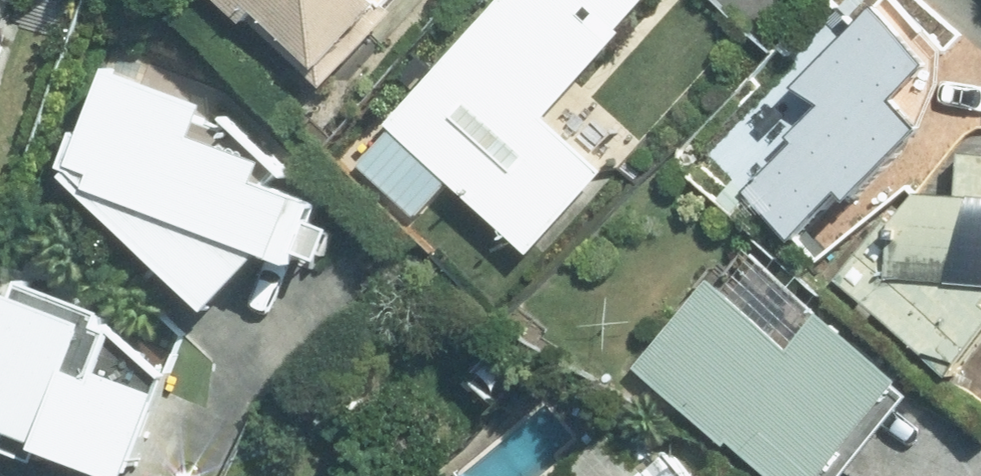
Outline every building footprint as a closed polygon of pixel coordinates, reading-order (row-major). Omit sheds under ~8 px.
[(327,92),(400,13),(392,6),(398,0),(227,0),(327,92)] [(363,166),(420,217),(451,182),(534,257),(610,173),(550,119),(627,35),(623,32),(652,0),(502,0),(389,124),(395,130),(363,166)] [(755,185),(748,192),(799,243),(847,195),(857,204),(932,130),(903,101),(938,67),(879,7),(798,87),(819,107),(782,144),(762,124),(728,158),(755,185)] [(17,19),(0,13),(0,79),(17,19)] [(243,96),(137,59),(85,206),(315,287),(344,205),(220,161),(243,96)] [(852,267),(957,365),(980,339),(980,129),(852,267)] [(747,246),(634,370),(753,475),(841,475),(914,397),(747,246)] [(0,263),(0,437),(103,475),(141,475),(176,386),(94,355),(113,307),(0,263)] [(521,475),(646,475),(595,415),(521,475)] [(685,456),(661,475),(702,475),(685,456)]
